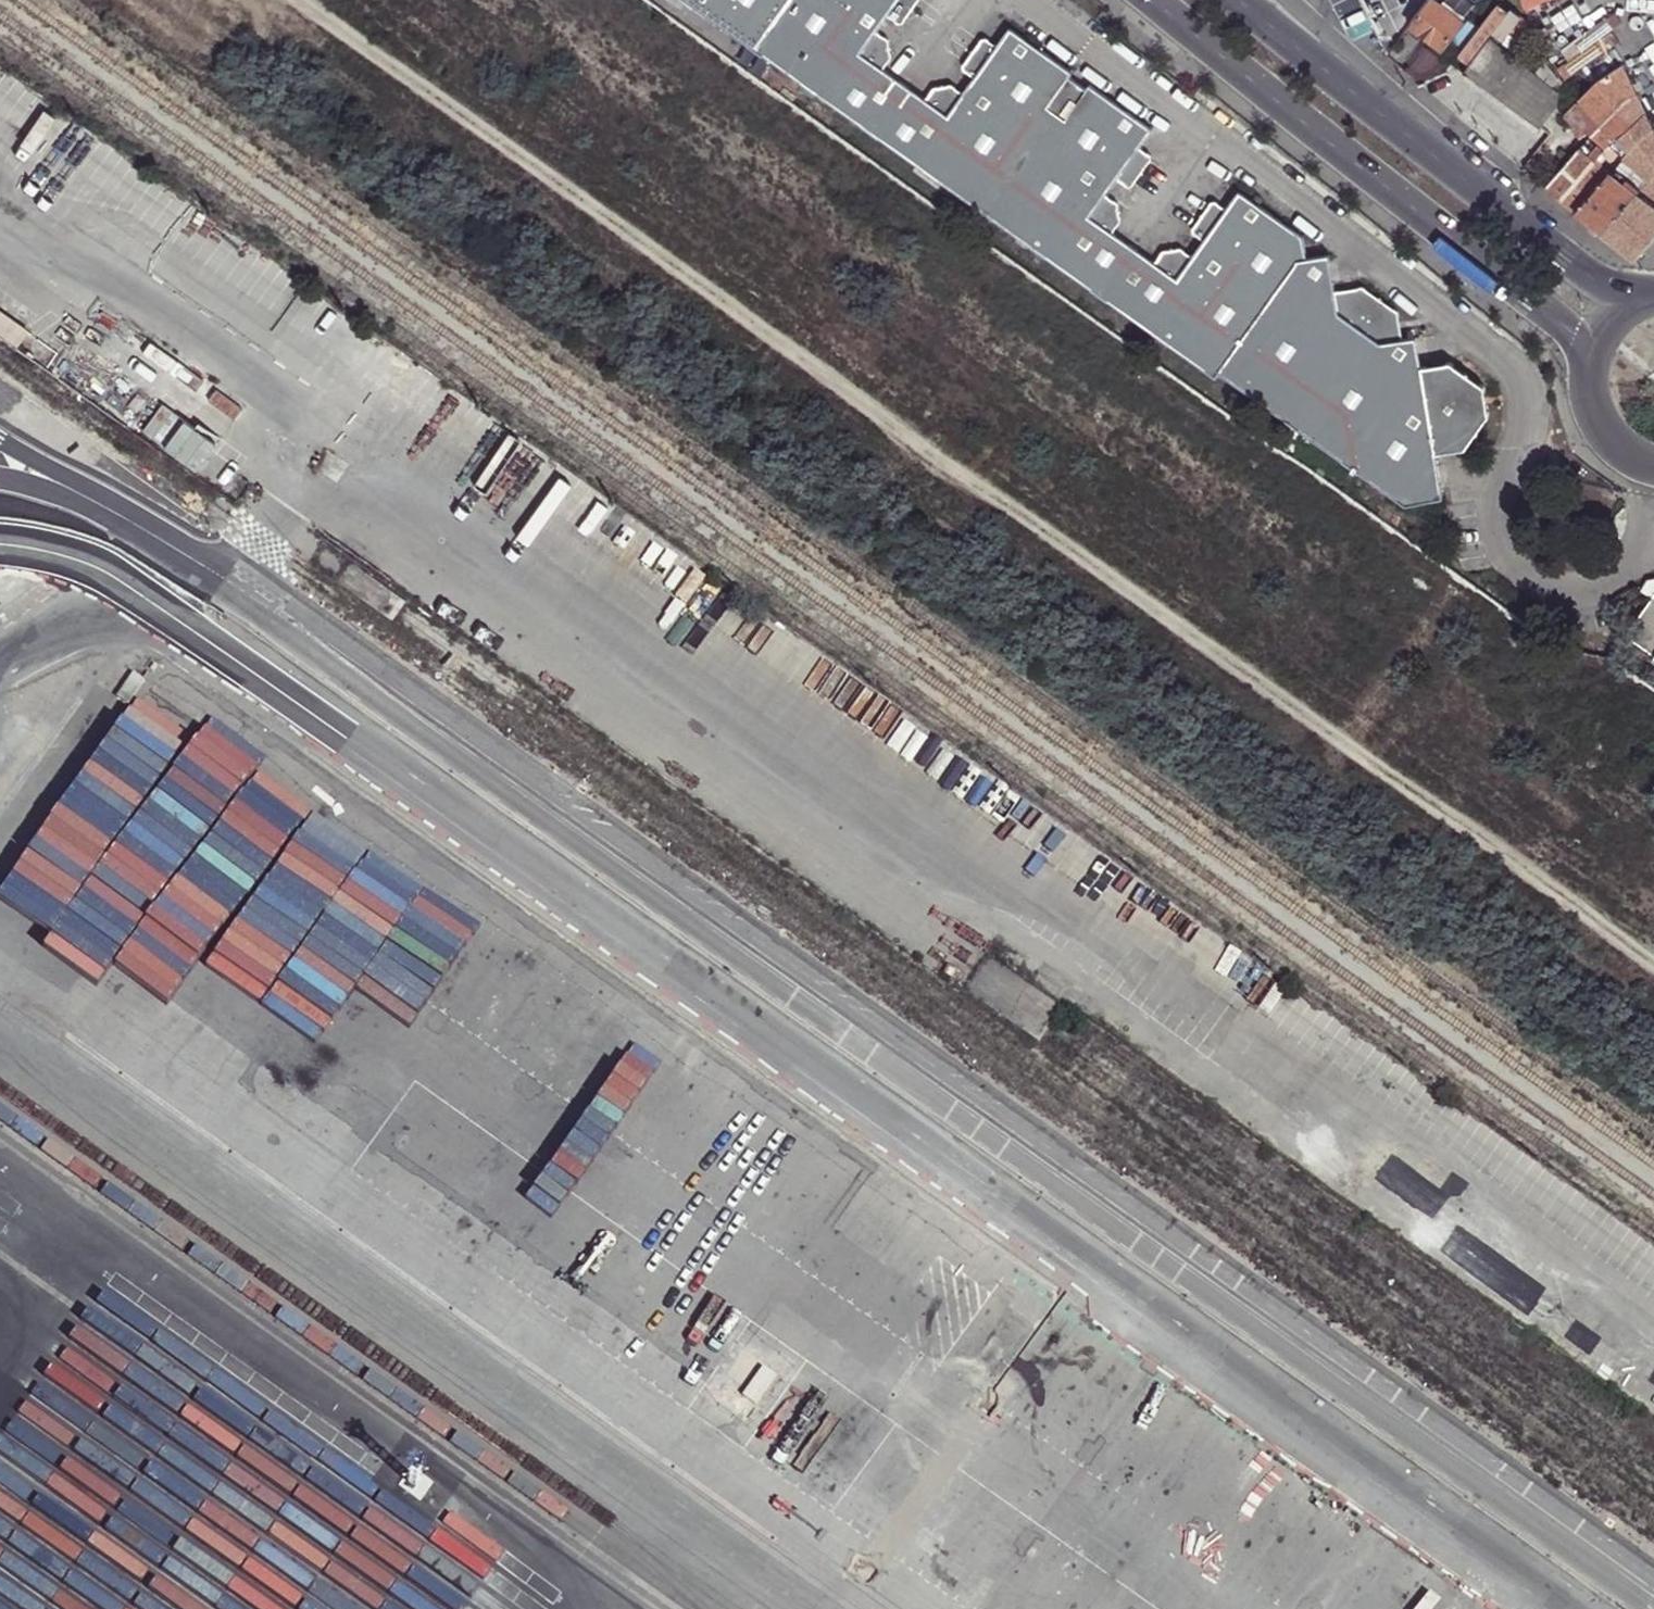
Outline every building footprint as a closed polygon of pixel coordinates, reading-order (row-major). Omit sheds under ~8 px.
[(1417,505),(1424,502),(1433,504),(1453,499),(1441,453),(1476,449),(1500,416),(1497,385),(1461,359),(1430,362),(1426,336),(1415,336),(1411,310),(1375,283),(1348,288),(1343,254),(1326,254),(1316,235),(1254,191),(1238,211),(1224,199),(1201,232),(1215,242),(1203,257),(1194,248),(1179,253),(1172,264),(1124,230),(1133,219),(1132,205),(1116,193),(1129,175),(1142,185),(1164,154),(1150,143),(1161,127),(1100,83),(1095,86),(1076,73),(1079,69),(1023,30),(1010,46),(996,34),(972,66),(988,77),(976,93),(966,87),(946,85),(936,98),(894,66),(901,58),(898,37),(888,29),(900,14),(914,24),(931,0),(702,0),(1417,505)] [(1434,0),(1430,0),(1412,23),(1443,46),(1462,22),(1434,0)] [(1474,0),(1434,0),(1462,22),(1477,3),(1474,0)] [(1492,37),(1465,72),(1497,95),(1522,65),(1504,51),(1507,48),(1492,37)] [(1578,100),(1598,125),(1599,126),(1636,94),(1622,64),(1598,79),(1578,100)] [(1558,93),(1522,65),(1497,95),(1542,127),(1556,107),(1558,93)] [(1599,126),(1612,141),(1642,107),(1636,94),(1599,126)] [(1469,100),(1457,115),(1492,143),(1504,129),(1469,100)] [(1567,113),(1587,132),(1588,131),(1592,134),(1598,125),(1578,100),(1567,113)] [(1612,141),(1624,156),(1650,126),(1642,107),(1612,141)] [(1492,143),(1457,115),(1452,121),(1487,149),(1492,143)] [(1592,134),(1607,147),(1612,141),(1599,126),(1598,125),(1592,134)] [(1648,179),(1653,173),(1653,134),(1650,126),(1624,156),(1648,179)] [(1589,156),(1595,160),(1603,151),(1598,146),(1589,156)] [(1547,187),(1561,198),(1595,160),(1589,156),(1579,149),(1547,187)] [(1561,198),(1577,211),(1611,172),(1595,160),(1561,198)] [(1577,211),(1604,231),(1638,192),(1611,172),(1577,211)] [(1647,180),(1646,183),(1653,189),(1653,185),(1647,180)] [(1638,192),(1649,201),(1653,194),(1653,189),(1646,183),(1638,192)] [(1653,239),(1653,205),(1649,201),(1638,192),(1604,231),(1637,258),(1653,239)] [(1635,632),(1653,647),(1653,604),(1635,632)]
